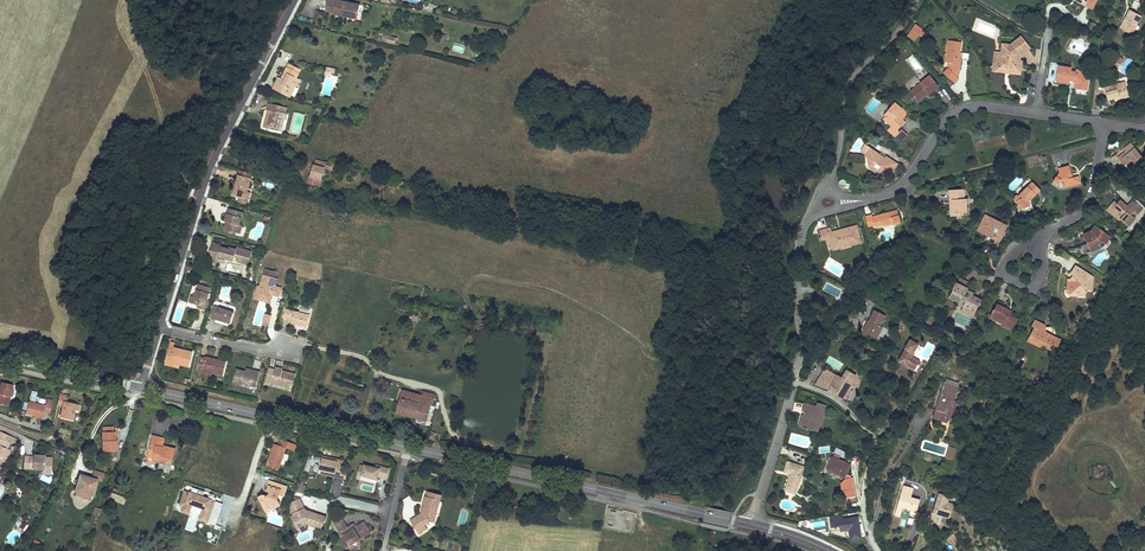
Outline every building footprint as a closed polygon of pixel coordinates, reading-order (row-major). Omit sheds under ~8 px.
[(359,5),(337,0),(328,0),(328,2),(336,4),(334,13),(333,14),(356,19),(359,5)] [(327,6),(326,11),(334,13),(336,4),(328,2),(327,6)] [(1133,35),(1143,17),(1130,10),(1126,18),(1129,20),(1123,30),(1133,35)] [(1129,20),(1126,18),(1120,28),(1123,30),(1129,20)] [(918,34),(922,29),(916,24),(912,29),(918,34)] [(918,34),(912,29),(908,35),(914,40),(918,34)] [(383,35),(379,34),(377,41),(395,45),(397,38),(383,34),(383,35)] [(1004,71),(1005,68),(1008,69),(1008,70),(1010,72),(1013,73),(1015,71),(1016,68),(1021,69),(1022,61),(1019,61),(1020,55),(1029,48),(1021,37),(1010,45),(1007,45),(1005,47),(1004,50),(1006,51),(1006,53),(1004,55),(1003,59),(1001,60),(994,59),(993,66),(996,68),(998,69),(1000,71),(1004,71)] [(959,74),(962,58),(960,58),(960,52),(962,42),(949,41),(947,54),(952,54),(951,57),(950,57),(949,62),(948,68),(944,73),(955,83),(959,78),(957,76),(959,74)] [(1004,50),(1005,47),(1007,45),(1003,45),(1002,52),(996,52),(994,59),(1001,60),(1003,59),(1004,55),(1006,53),(1006,51),(1004,50)] [(913,56),(907,61),(915,71),(921,65),(913,56)] [(1058,66),(1056,81),(1069,83),(1070,81),(1072,81),(1075,84),(1075,89),(1087,90),(1088,79),(1080,71),(1077,75),(1074,72),(1073,73),(1071,73),(1071,70),(1072,68),(1058,66)] [(283,92),(283,94),(290,98),(297,83),(294,82),(297,77),(301,69),(296,67),(294,70),(288,67),(283,76),(286,78),(285,80),(282,78),(279,77),(276,81),(273,89),(279,91),(279,90),(283,92)] [(925,95),(928,92),(929,94),(939,86),(931,75),(910,91),(918,102),(926,96),(925,95)] [(1104,88),(1108,100),(1114,98),(1119,97),(1119,98),(1129,95),(1126,86),(1117,89),(1115,85),(1104,88)] [(270,109),(266,128),(281,132),(285,114),(282,113),(284,106),(270,102),(268,109),(270,109)] [(906,122),(903,120),(902,119),(901,120),(898,117),(899,116),(901,117),(905,117),(908,114),(895,102),(885,114),(887,116),(892,121),(890,124),(892,125),(888,130),(896,136),(897,136),(903,141),(908,135),(901,129),(900,132),(898,130),(901,126),(903,127),(906,122)] [(1116,155),(1128,170),(1143,159),(1131,143),(1116,155)] [(865,156),(868,158),(874,162),(872,166),(873,170),(877,173),(887,171),(892,174),(898,164),(887,157),(885,158),(884,160),(879,157),(880,155),(865,145),(861,151),(866,154),(865,156)] [(309,177),(308,183),(320,186),(324,168),(330,169),(332,164),(315,160),(314,166),(313,165),(311,177),(309,177)] [(1058,169),(1059,170),(1059,171),(1054,181),(1058,184),(1062,178),(1063,179),(1065,186),(1080,183),(1078,176),(1073,177),(1071,177),(1070,174),(1072,174),(1069,166),(1058,169)] [(253,174),(240,170),(237,181),(236,185),(238,186),(237,188),(235,188),(233,195),(240,197),(246,199),(248,192),(253,174)] [(1015,203),(1016,202),(1017,202),(1019,210),(1030,207),(1029,202),(1040,190),(1033,182),(1019,197),(1017,195),(1014,199),(1015,203)] [(966,203),(966,199),(964,199),(964,197),(964,189),(950,190),(950,200),(953,200),(954,213),(963,213),(967,212),(966,203)] [(247,204),(251,193),(248,192),(246,199),(240,197),(239,202),(247,204)] [(963,216),(963,213),(954,213),(953,200),(950,200),(951,216),(963,216)] [(1115,216),(1122,221),(1128,226),(1135,219),(1132,215),(1134,212),(1138,216),(1143,209),(1135,203),(1130,209),(1127,207),(1120,200),(1117,204),(1113,208),(1118,212),(1115,216)] [(1122,221),(1115,216),(1118,212),(1113,208),(1117,204),(1114,202),(1107,210),(1120,222),(1122,221)] [(243,213),(229,209),(227,215),(225,221),(227,222),(230,222),(229,225),(227,225),(225,232),(229,233),(230,231),(236,232),(240,234),(243,226),(239,225),(243,213)] [(892,220),(893,222),(893,225),(901,223),(898,210),(873,217),(872,215),(865,216),(868,227),(875,225),(876,227),(883,225),(883,222),(892,220)] [(990,217),(989,218),(989,219),(985,217),(978,229),(982,231),(981,233),(999,242),(1003,234),(1002,233),(1003,230),(1004,228),(1002,227),(1003,224),(990,217)] [(851,243),(851,244),(851,245),(861,242),(857,226),(843,229),(843,232),(839,233),(838,231),(832,232),(831,228),(820,231),(822,240),(828,238),(831,238),(833,245),(834,249),(841,248),(840,246),(845,244),(851,243)] [(1101,234),(1103,231),(1097,227),(1094,231),(1093,231),(1092,230),(1090,231),(1090,233),(1090,234),(1084,237),(1089,249),(1100,244),(1100,243),(1102,241),(1103,242),(1106,237),(1101,234)] [(1103,231),(1101,234),(1106,237),(1103,242),(1105,244),(1111,237),(1103,231)] [(211,251),(209,259),(218,261),(219,257),(226,259),(234,261),(235,256),(240,258),(238,262),(248,265),(252,251),(242,248),(241,253),(236,252),(237,249),(229,247),(229,249),(222,246),(222,245),(213,243),(211,251)] [(1071,294),(1078,294),(1078,292),(1085,293),(1085,289),(1085,288),(1086,287),(1088,289),(1092,290),(1093,277),(1076,266),(1072,273),(1075,277),(1073,281),(1069,280),(1068,290),(1071,290),(1071,294)] [(265,269),(261,287),(258,286),(256,296),(264,299),(264,297),(267,298),(268,296),(273,298),(274,295),(279,297),(281,288),(276,286),(278,279),(275,279),(277,272),(265,269)] [(958,284),(967,288),(970,283),(960,278),(958,284)] [(206,307),(205,309),(209,311),(212,301),(208,299),(211,288),(200,284),(196,296),(193,296),(191,302),(196,304),(200,305),(206,307)] [(950,296),(956,299),(961,301),(962,301),(965,303),(963,307),(962,309),(969,313),(970,311),(975,314),(982,300),(973,296),(965,292),(967,290),(967,288),(958,284),(955,289),(954,289),(950,296)] [(853,295),(846,292),(844,298),(850,301),(853,295)] [(956,299),(950,296),(950,298),(960,303),(959,305),(963,307),(965,303),(962,301),(961,301),(956,299)] [(994,309),(991,316),(1000,321),(1001,320),(1004,321),(1002,325),(1002,326),(1012,331),(1018,320),(1010,316),(1009,317),(1005,315),(1008,310),(1004,308),(998,305),(995,310),(994,309)] [(235,312),(215,306),(212,320),(216,321),(216,319),(224,322),(231,324),(235,312)] [(310,315),(286,309),(284,318),(293,320),(293,323),(296,323),(299,324),(299,323),(302,324),(301,325),(307,326),(310,315)] [(886,315),(880,313),(875,310),(869,321),(868,320),(863,331),(877,338),(882,327),(880,326),(886,315)] [(1001,320),(1000,321),(991,316),(990,318),(1002,325),(1004,321),(1001,320)] [(1061,340),(1057,338),(1054,336),(1053,327),(1046,327),(1046,325),(1043,323),(1042,324),(1035,321),(1035,322),(1033,326),(1036,328),(1030,338),(1037,342),(1035,345),(1043,348),(1044,346),(1053,351),(1056,345),(1058,346),(1061,340)] [(906,365),(906,366),(914,371),(919,362),(912,357),(914,353),(913,353),(918,345),(910,340),(905,348),(906,349),(902,356),(904,358),(902,363),(906,365)] [(168,350),(165,363),(179,366),(190,368),(193,353),(187,352),(183,351),(182,353),(180,353),(180,350),(173,349),(172,351),(168,350)] [(201,359),(198,371),(212,374),(224,377),(227,363),(222,362),(217,360),(216,362),(213,362),(214,360),(205,358),(205,360),(201,359)] [(266,382),(272,383),(292,388),(296,373),(291,371),(283,369),(283,372),(280,371),(281,369),(276,368),(275,370),(269,368),(266,382)] [(856,376),(851,373),(847,370),(842,378),(826,368),(816,385),(829,389),(843,398),(856,376)] [(234,382),(257,387),(260,372),(255,371),(255,375),(247,373),(242,372),(237,370),(234,382)] [(1038,377),(1033,384),(1040,387),(1044,381),(1038,377)] [(949,415),(951,415),(953,416),(957,403),(953,402),(958,387),(945,382),(934,417),(947,422),(948,418),(949,415)] [(0,383),(0,405),(8,406),(9,398),(11,390),(12,386),(0,383)] [(401,394),(396,413),(414,418),(427,421),(434,394),(424,392),(423,396),(402,390),(401,392),(400,392),(399,394),(401,394)] [(67,396),(60,394),(58,402),(65,404),(64,407),(62,416),(73,418),(75,408),(76,403),(65,400),(67,396)] [(46,405),(30,402),(27,415),(43,418),(45,412),(51,413),(53,404),(47,403),(46,405)] [(811,418),(808,417),(807,417),(804,416),(801,427),(814,430),(816,422),(820,424),(823,424),(827,406),(818,404),(817,407),(806,404),(804,412),(805,412),(812,414),(811,418)] [(108,427),(102,427),(103,450),(117,450),(116,440),(115,440),(115,432),(114,432),(114,427),(108,427)] [(10,443),(16,441),(17,439),(10,436),(0,431),(0,464),(1,465),(2,463),(4,463),(6,462),(7,460),(12,451),(8,449),(10,443)] [(159,436),(153,435),(151,442),(162,445),(164,437),(159,436)] [(274,444),(267,466),(280,470),(281,464),(285,453),(286,447),(295,450),(297,444),(288,441),(280,439),(278,445),(274,444)] [(162,445),(151,442),(148,456),(152,457),(152,459),(158,460),(158,462),(165,464),(166,461),(172,463),(175,448),(162,445)] [(954,449),(952,457),(950,456),(947,455),(946,458),(955,460),(958,450),(954,449)] [(34,455),(26,455),(26,467),(44,467),(52,467),(53,457),(45,457),(41,457),(41,454),(34,454),(34,455)] [(838,460),(839,458),(839,456),(835,454),(834,457),(833,457),(828,469),(845,477),(846,475),(851,465),(838,460)] [(344,461),(329,457),(323,456),(320,469),(319,473),(340,478),(341,472),(344,462),(344,461)] [(797,489),(805,467),(788,461),(785,472),(791,474),(793,474),(792,476),(791,475),(787,485),(797,489)] [(383,479),(387,480),(390,470),(381,467),(380,470),(364,466),(364,467),(360,466),(357,478),(361,479),(362,476),(377,481),(378,477),(383,479)] [(101,480),(103,472),(94,469),(92,477),(97,478),(97,479),(101,480)] [(92,477),(79,473),(78,479),(76,483),(74,489),(76,490),(90,494),(92,494),(97,479),(97,478),(92,477)] [(845,477),(846,478),(846,480),(840,481),(843,499),(856,497),(853,478),(851,479),(851,477),(846,475),(845,477)] [(266,512),(274,507),(280,504),(277,499),(278,494),(282,495),(285,486),(271,481),(267,480),(265,485),(268,485),(266,490),(269,491),(268,495),(266,496),(263,495),(258,498),(261,504),(266,512)] [(304,494),(306,486),(298,484),(296,491),(304,494)] [(919,503),(912,500),(913,497),(911,497),(914,488),(904,485),(897,509),(902,511),(903,506),(905,507),(911,509),(910,511),(916,513),(919,503)] [(206,497),(201,496),(203,490),(191,486),(189,492),(183,490),(179,504),(182,505),(180,510),(187,512),(190,502),(202,506),(198,517),(214,523),(221,502),(213,499),(211,503),(209,503),(211,498),(213,493),(208,492),(206,497)] [(90,494),(76,490),(75,494),(89,498),(90,494)] [(433,493),(426,491),(422,505),(424,505),(423,513),(421,513),(411,520),(419,534),(427,530),(425,525),(425,523),(429,521),(430,521),(434,522),(435,515),(434,514),(435,509),(437,509),(440,494),(433,493)] [(112,493),(110,499),(122,503),(124,497),(112,493)] [(949,518),(954,504),(948,502),(950,496),(939,493),(933,513),(949,518)] [(302,502),(300,498),(291,503),(290,508),(290,509),(294,516),(292,517),(294,520),(293,520),(296,526),(300,527),(306,524),(322,529),(326,517),(318,514),(313,512),(309,511),(306,510),(302,502)] [(861,529),(860,524),(859,517),(843,519),(843,515),(829,517),(831,528),(840,527),(840,532),(849,531),(850,541),(862,539),(862,537),(861,530),(861,529)] [(341,545),(346,546),(353,548),(358,549),(358,545),(360,539),(370,532),(367,528),(364,522),(356,527),(354,523),(349,526),(347,527),(342,519),(335,523),(343,536),(341,545)] [(953,533),(949,537),(955,544),(959,540),(953,533)]
